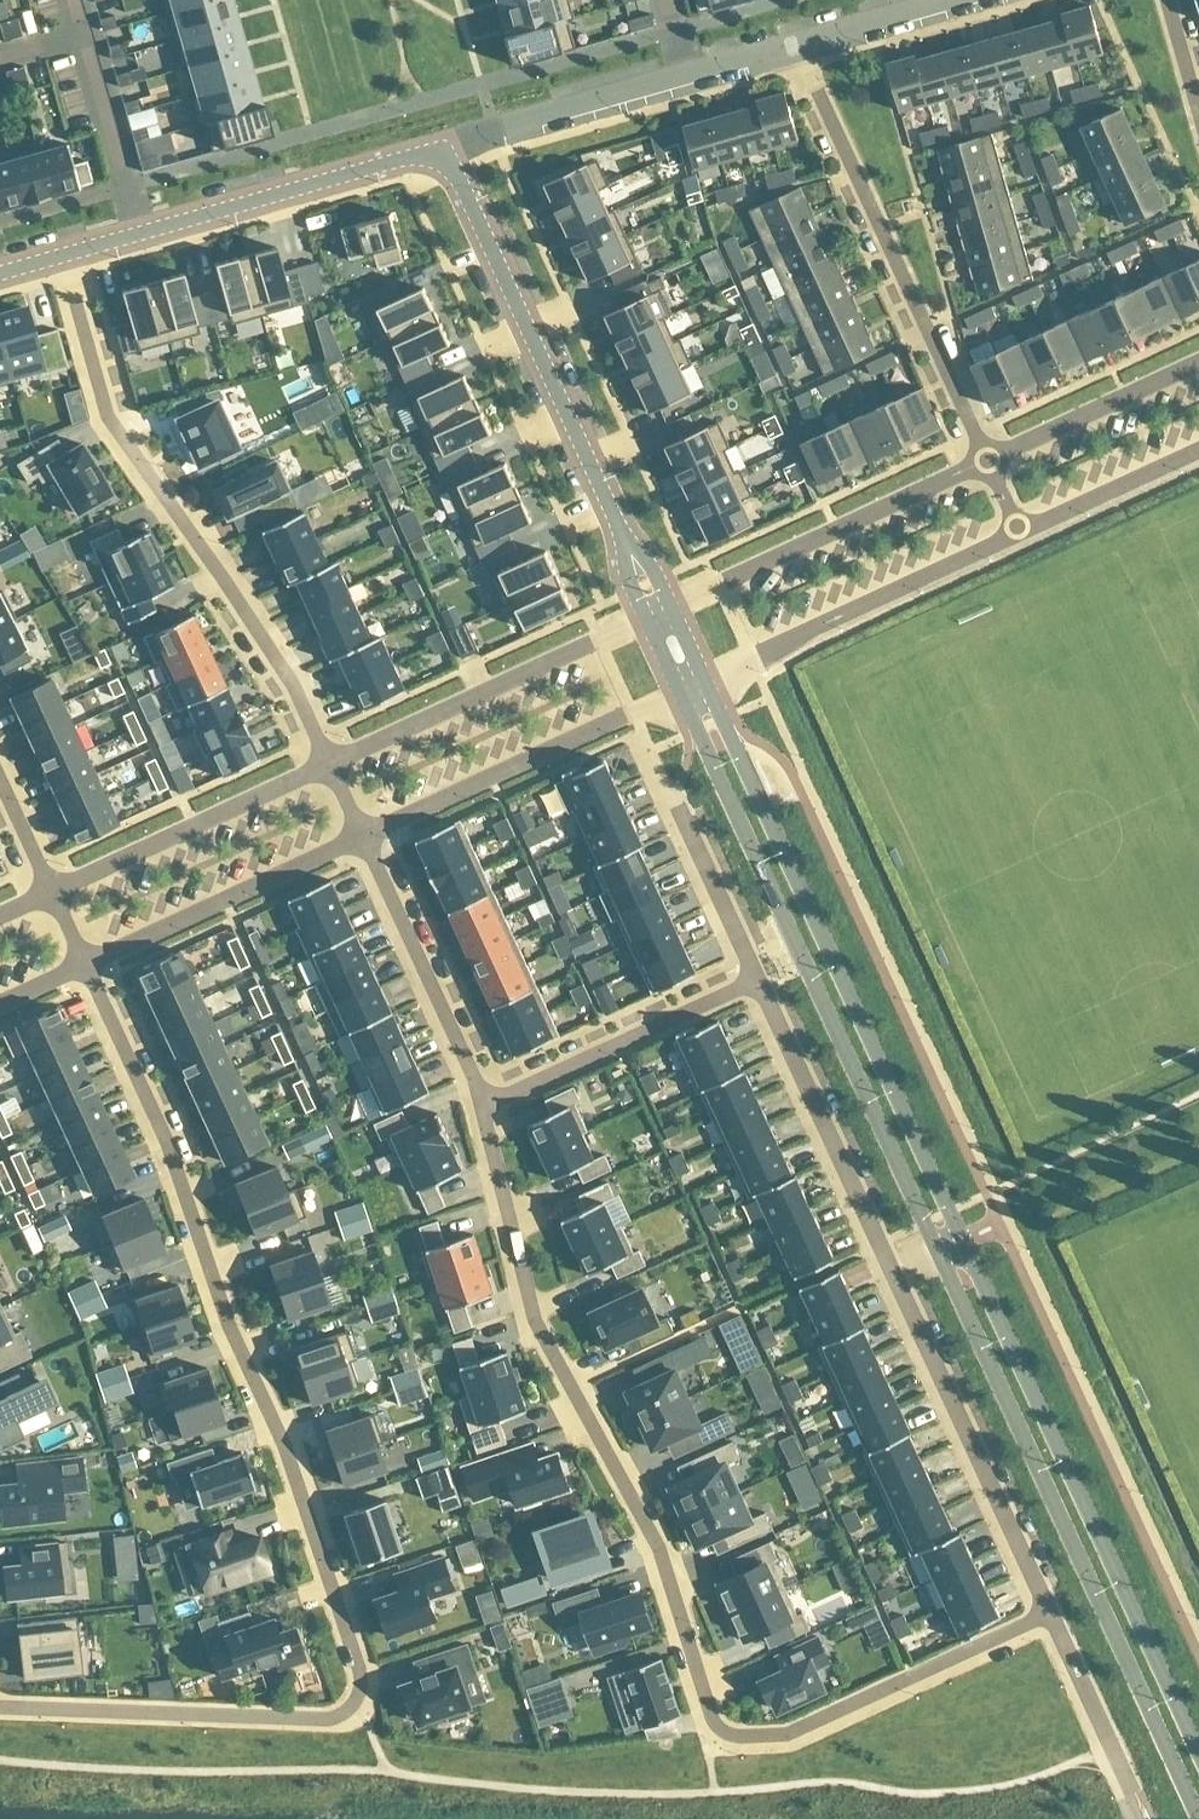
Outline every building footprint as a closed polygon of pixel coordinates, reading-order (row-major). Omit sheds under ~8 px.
[(164,12),(208,0),(161,0),(164,12)] [(222,0),(208,0),(164,12),(172,40),(172,41),(229,25),(222,0)] [(518,34),(567,20),(574,18),(571,6),(569,0),(531,0),(510,6),(517,32),(518,34)] [(738,1),(738,0),(695,0),(698,12),(738,1)] [(1089,5),(1063,13),(1076,61),(1103,53),(1089,5)] [(653,25),(650,13),(628,20),(631,31),(653,25)] [(1076,61),(1063,13),(1062,13),(1063,18),(1039,25),(1051,68),(1076,61)] [(116,27),(113,15),(99,19),(102,30),(116,27)] [(17,18),(8,20),(13,39),(22,36),(17,18)] [(8,20),(0,22),(0,28),(4,42),(13,39),(8,20)] [(518,34),(517,32),(506,35),(511,53),(514,66),(575,49),(571,32),(567,20),(518,34)] [(237,53),(229,25),(172,41),(181,72),(192,69),(192,66),(237,53)] [(1051,68),(1039,25),(1014,32),(1026,75),(1051,68)] [(1026,75),(1014,32),(989,39),(1001,82),(1026,75)] [(1001,82),(989,39),(964,46),(976,89),(1001,82)] [(124,54),(121,42),(107,46),(110,58),(124,54)] [(976,89),(964,46),(938,53),(951,96),(976,89)] [(245,81),(237,53),(192,66),(192,69),(199,92),(199,94),(245,81)] [(951,96),(938,53),(915,60),(913,55),(912,56),(926,103),(951,96)] [(926,103),(912,56),(885,63),(899,111),(926,103)] [(29,85),(24,66),(14,69),(20,87),(29,85)] [(20,87),(14,69),(5,71),(10,90),(20,87)] [(132,83),(129,71),(115,75),(118,87),(132,83)] [(245,81),(199,94),(199,92),(188,95),(196,125),(253,109),(252,107),(245,81)] [(1098,83),(1084,87),(1087,98),(1101,94),(1098,83)] [(1087,98),(1084,87),(1070,91),(1073,103),(1087,98)] [(784,92),(758,99),(771,147),(798,140),(785,95),(784,92)] [(1048,97),(1034,101),(1037,113),(1051,109),(1048,97)] [(140,110),(137,98),(123,102),(126,114),(140,110)] [(771,147),(758,99),(757,100),(758,104),(734,111),(746,154),(771,147)] [(1037,113),(1034,101),(1020,105),(1023,117),(1037,113)] [(211,151),(272,134),(268,121),(264,104),(252,107),(253,109),(196,125),(198,131),(205,129),(211,151)] [(1092,152),(1132,133),(1121,108),(1080,127),(1092,152)] [(746,154),(734,111),(709,118),(721,161),(746,154)] [(998,112),(983,116),(987,127),(1001,123),(998,112)] [(987,127),(983,116),(970,120),(973,131),(987,127)] [(721,161),(709,118),(682,126),(695,169),(721,161)] [(148,138),(145,126),(131,130),(134,142),(148,138)] [(947,126),(933,130),(936,141),(951,137),(947,126)] [(936,141),(933,130),(919,134),(923,146),(936,141)] [(1103,175),(1143,157),(1132,133),(1092,152),(1103,175)] [(940,166),(940,168),(943,168),(945,175),(942,176),(943,178),(946,177),(946,179),(1000,164),(991,134),(937,149),(942,166),(940,166)] [(1025,140),(1014,145),(1019,158),(1030,154),(1025,140)] [(92,182),(86,160),(72,164),(67,143),(38,152),(50,196),(79,188),(79,186),(92,182)] [(664,148),(667,157),(681,153),(678,144),(664,148)] [(174,149),(153,155),(156,167),(177,161),(174,149)] [(50,196),(38,152),(10,159),(22,204),(50,196)] [(684,162),(681,153),(667,157),(670,166),(684,162)] [(1037,173),(1030,154),(1019,158),(1026,177),(1037,173)] [(1052,154),(1041,158),(1046,172),(1057,168),(1052,154)] [(156,167),(153,155),(139,159),(142,171),(156,167)] [(1154,180),(1143,157),(1103,175),(1114,199),(1154,180)] [(10,159),(0,162),(0,210),(22,204),(10,159)] [(543,184),(555,209),(608,184),(597,159),(543,184)] [(1008,192),(1000,164),(946,179),(950,194),(948,195),(948,197),(951,196),(953,204),(951,205),(951,207),(954,206),(954,207),(1008,192)] [(1062,181),(1057,168),(1046,172),(1051,186),(1062,181)] [(796,180),(793,169),(779,173),(782,184),(796,180)] [(782,184),(779,173),(765,177),(768,188),(782,184)] [(1166,205),(1154,180),(1114,199),(1125,224),(1166,205)] [(746,195),(743,183),(728,187),(732,199),(746,195)] [(609,185),(608,184),(555,209),(565,233),(614,210),(614,209),(608,211),(599,190),(609,185)] [(732,199),(728,187),(715,191),(718,203),(732,199)] [(807,205),(810,204),(809,202),(806,203),(799,187),(748,210),(761,239),(812,215),(811,214),(814,213),(813,211),(811,212),(807,205)] [(703,200),(700,191),(686,195),(689,204),(703,200)] [(1044,191),(1032,195),(1039,214),(1051,210),(1044,191)] [(1016,221),(1008,192),(954,207),(958,223),(956,224),(956,226),(959,225),(961,233),(959,233),(959,235),(962,235),(962,236),(1016,221)] [(1070,203),(1059,207),(1064,221),(1075,217),(1070,203)] [(625,234),(614,210),(565,233),(576,256),(625,234)] [(1056,224),(1051,210),(1039,214),(1044,228),(1056,224)] [(403,261),(390,214),(341,228),(350,259),(373,252),(378,268),(403,261)] [(826,240),(826,238),(823,239),(820,232),(822,231),(821,229),(819,230),(812,215),(761,239),(774,266),(825,242),(824,241),(826,240)] [(1080,231),(1075,217),(1064,221),(1069,235),(1080,231)] [(1186,230),(1180,219),(1167,225),(1172,236),(1186,230)] [(1024,249),(1016,221),(962,236),(963,238),(960,238),(961,240),(963,240),(965,247),(963,248),(963,250),(966,249),(970,265),(1024,249)] [(1172,236),(1167,225),(1154,231),(1159,242),(1172,236)] [(643,272),(625,234),(576,256),(588,281),(609,272),(615,285),(643,272)] [(740,249),(734,236),(723,241),(729,254),(740,249)] [(1138,252),(1133,241),(1120,247),(1125,258),(1138,252)] [(839,267),(838,265),(836,266),(832,259),(835,258),(834,256),(831,257),(825,242),(774,266),(786,293),(837,269),(836,268),(839,267)] [(307,296),(298,267),(282,271),(275,247),(244,255),(261,315),(308,302),(307,296)] [(1125,258),(1120,247),(1107,253),(1112,264),(1125,258)] [(1070,262),(1065,248),(1053,253),(1058,267),(1070,262)] [(716,249),(701,256),(705,266),(721,259),(716,249)] [(748,267),(740,249),(729,254),(737,272),(748,267)] [(1033,279),(1024,249),(970,265),(971,266),(968,267),(969,269),(971,268),(974,276),(971,277),(972,279),(974,278),(979,295),(1033,279)] [(261,315),(244,255),(214,264),(221,289),(205,293),(213,323),(229,318),(231,324),(261,315)] [(1186,265),(1198,294),(1198,259),(1186,265)] [(324,291),(316,262),(298,267),(307,296),(324,291)] [(1091,274),(1086,263),(1072,269),(1077,280),(1091,274)] [(1186,265),(1162,276),(1181,317),(1198,308),(1198,294),(1186,265)] [(845,281),(844,279),(842,280),(839,273),(841,272),(840,270),(838,271),(837,269),(786,293),(799,320),(850,296),(843,282),(845,281)] [(1077,280),(1072,269),(1059,275),(1064,286),(1077,280)] [(213,323),(205,293),(189,298),(182,272),(151,281),(168,342),(199,333),(198,327),(213,323)] [(1181,317),(1162,276),(1138,287),(1157,328),(1181,317)] [(624,305),(603,315),(615,340),(664,318),(663,316),(658,319),(648,296),(653,294),(647,279),(618,292),(624,305)] [(168,342),(151,281),(121,290),(129,321),(114,325),(122,355),(126,354),(145,348),(168,342)] [(360,298),(380,342),(437,316),(423,287),(400,298),(393,283),(360,298)] [(765,303),(756,284),(745,290),(754,308),(765,303)] [(726,300),(739,294),(735,285),(722,291),(726,300)] [(1043,296),(1038,285),(1025,291),(1030,302),(1043,296)] [(1157,328),(1138,287),(1114,298),(1133,339),(1157,328)] [(1030,302),(1025,291),(1012,297),(1017,308),(1030,302)] [(811,347),(862,323),(855,309),(858,308),(857,306),(854,307),(851,300),(854,299),(853,297),(850,298),(850,296),(799,320),(811,347)] [(1133,339),(1114,298),(1091,309),(1109,350),(1133,339)] [(771,316),(765,303),(754,308),(760,321),(771,316)] [(996,317),(991,306),(977,313),(982,324),(996,317)] [(32,336),(24,308),(0,315),(0,338),(11,376),(38,368),(40,375),(68,367),(57,329),(32,336)] [(1109,350),(1091,309),(1067,320),(1086,361),(1109,350)] [(982,324),(977,313),(964,319),(969,330),(982,324)] [(325,314),(313,320),(317,335),(331,329),(325,314)] [(450,344),(437,316),(380,342),(381,343),(386,341),(406,384),(433,371),(426,355),(450,344)] [(674,340),(664,318),(615,340),(626,364),(680,339),(679,338),(674,340)] [(1086,361),(1067,320),(1043,331),(1062,372),(1086,361)] [(739,329),(744,338),(757,332),(752,323),(739,329)] [(870,335),(869,333),(867,334),(864,327),(866,326),(865,324),(863,325),(862,323),(811,347),(824,375),(875,352),(868,336),(870,335)] [(1062,372),(1043,331),(1019,342),(1038,382),(1062,372)] [(761,341),(757,332),(744,338),(748,347),(761,341)] [(0,338),(0,379),(11,376),(0,338)] [(637,388),(691,363),(680,339),(626,364),(637,388)] [(1038,382),(1019,342),(996,353),(1015,393),(1038,382)] [(790,357),(784,343),(772,349),(779,362),(790,357)] [(897,363),(892,352),(879,358),(884,369),(897,363)] [(1015,393),(996,353),(971,364),(990,405),(1015,393)] [(796,370),(790,357),(779,362),(785,375),(796,370)] [(884,369),(879,358),(866,364),(871,375),(884,369)] [(691,364),(691,363),(637,388),(648,413),(692,393),(681,369),(691,364)] [(440,386),(433,371),(406,384),(412,399),(407,401),(420,430),(478,404),(464,375),(440,386)] [(761,381),(759,382),(763,391),(780,383),(776,374),(761,381)] [(850,385),(845,374),(831,380),(836,391),(850,385)] [(836,391),(831,380),(818,386),(823,397),(836,391)] [(941,427),(922,387),(897,398),(916,439),(941,427)] [(218,388),(180,399),(187,414),(176,419),(198,467),(219,457),(221,462),(234,455),(232,451),(238,448),(216,402),(223,399),(218,388)] [(813,402),(808,391),(794,397),(799,408),(813,402)] [(916,439),(897,398),(873,409),(892,450),(916,439)] [(491,433),(478,404),(420,430),(441,475),(447,472),(475,459),(468,444),(491,433)] [(306,406),(292,413),(300,429),(314,422),(306,406)] [(85,407),(68,412),(71,423),(87,417),(85,407)] [(892,450),(873,409),(850,420),(868,461),(892,450)] [(774,415),(761,421),(765,430),(779,424),(774,415)] [(868,461),(850,420),(826,431),(845,472),(868,461)] [(676,471),(730,447),(718,421),(664,446),(676,471)] [(783,433),(779,424),(765,430),(769,439),(783,433)] [(845,472),(826,431),(801,443),(820,483),(845,472)] [(108,495),(111,493),(81,443),(65,453),(57,458),(49,444),(15,464),(27,482),(37,476),(41,482),(54,475),(77,514),(90,506),(92,511),(110,500),(108,495)] [(730,448),(730,447),(676,471),(687,495),(741,470),(740,469),(735,471),(725,450),(730,448)] [(385,458),(373,464),(378,475),(391,469),(385,458)] [(481,474),(475,459),(447,472),(453,487),(448,489),(461,518),(518,492),(505,463),(481,474)] [(230,516),(257,503),(264,519),(295,505),(274,461),(245,474),(242,468),(227,475),(230,481),(213,489),(226,518),(230,516)] [(800,471),(796,462),(783,468),(787,478),(800,471)] [(698,519),(751,494),(741,470),(687,495),(698,519)] [(804,480),(800,471),(787,478),(791,486),(804,480)] [(366,487),(380,481),(376,472),(362,478),(366,487)] [(531,521),(518,492),(461,518),(482,562),(487,560),(515,547),(508,532),(531,521)] [(752,495),(751,494),(698,519),(709,544),(752,524),(741,500),(752,495)] [(314,539),(302,511),(260,531),(273,558),(314,539)] [(382,540),(396,533),(391,524),(378,531),(382,540)] [(88,541),(108,582),(160,558),(147,531),(123,542),(117,528),(88,541)] [(382,540),(386,548),(400,542),(396,533),(382,540)] [(273,558),(285,585),(294,581),(294,580),(327,565),(326,564),(314,539),(273,558)] [(558,580),(545,551),(522,562),(515,547),(487,560),(494,574),(488,577),(502,606),(558,580)] [(160,558),(108,582),(127,624),(155,611),(148,597),(172,586),(160,558)] [(294,580),(294,581),(306,607),(348,588),(335,560),(326,564),(327,565),(294,580)] [(406,593),(420,586),(416,577),(402,584),(406,593)] [(571,608),(558,580),(502,606),(504,610),(512,606),(523,630),(571,608)] [(424,595),(420,586),(406,593),(411,602),(424,595)] [(360,614),(348,588),(306,607),(318,633),(360,614)] [(10,620),(11,621),(16,619),(2,591),(0,592),(0,625),(10,620)] [(154,662),(203,639),(192,614),(142,637),(154,662)] [(318,633),(331,661),(339,657),(339,656),(372,641),(372,640),(360,614),(318,633)] [(11,621),(10,620),(0,625),(0,668),(3,674),(30,660),(11,621)] [(449,631),(461,658),(478,651),(465,623),(449,631)] [(444,640),(440,631),(427,637),(431,646),(444,640)] [(399,651),(415,645),(410,632),(394,638),(399,651)] [(339,656),(339,657),(351,682),(393,663),(380,636),(372,640),(372,641),(339,656)] [(203,639),(154,662),(154,663),(164,658),(174,680),(164,684),(165,685),(214,662),(203,639)] [(431,646),(435,655),(449,648),(444,640),(431,646)] [(128,655),(122,641),(110,646),(116,660),(128,655)] [(86,643),(67,651),(72,662),(92,653),(86,643)] [(100,668),(110,664),(103,648),(93,653),(100,668)] [(225,685),(214,662),(165,685),(175,709),(225,686),(225,685)] [(351,682),(364,710),(406,690),(393,663),(351,682)] [(139,669),(127,675),(131,686),(144,680),(139,669)] [(107,682),(114,697),(124,693),(117,677),(107,682)] [(10,697),(21,721),(61,703),(50,679),(10,697)] [(191,729),(192,730),(237,709),(237,708),(236,709),(225,686),(175,709),(176,710),(186,705),(196,727),(191,729)] [(33,745),(72,727),(61,703),(21,721),(33,745)] [(151,703),(141,707),(147,720),(157,716),(151,703)] [(193,733),(203,754),(248,733),(237,709),(192,730),(193,733)] [(122,715),(129,730),(139,725),(132,711),(122,715)] [(139,725),(129,730),(135,745),(145,740),(139,725)] [(44,769),(83,751),(72,727),(33,745),(44,769)] [(249,734),(248,733),(203,754),(203,755),(208,753),(219,776),(258,758),(247,735),(249,734)] [(168,734),(156,739),(159,747),(171,741),(168,734)] [(55,793),(94,775),(83,751),(44,769),(55,793)] [(179,756),(166,762),(170,771),(183,764),(179,756)] [(144,763),(151,777),(161,773),(154,758),(144,763)] [(555,783),(568,812),(618,789),(604,760),(583,770),(580,764),(562,773),(565,778),(555,783)] [(161,773),(151,777),(157,792),(167,787),(161,773)] [(66,818),(105,799),(94,775),(55,793),(66,818)] [(189,779),(176,785),(180,794),(194,788),(189,779)] [(618,789),(568,812),(568,813),(579,808),(591,835),(630,817),(618,789)] [(105,799),(66,818),(77,842),(116,823),(105,799)] [(521,833),(534,827),(526,808),(513,814),(521,833)] [(630,817),(591,835),(604,862),(593,867),(643,844),(630,817)] [(511,827),(507,818),(493,824),(497,833),(511,827)] [(426,866),(472,845),(460,820),(415,840),(426,864),(425,865),(426,866)] [(515,836),(511,827),(497,833),(501,842),(515,836)] [(532,828),(521,833),(528,847),(539,842),(532,828)] [(599,894),(600,895),(649,872),(638,848),(644,845),(643,844),(593,867),(605,891),(599,894)] [(437,889),(483,868),(472,845),(426,866),(437,889)] [(519,880),(533,874),(528,865),(515,871),(519,880)] [(449,913),(494,892),(483,868),(437,889),(437,890),(438,890),(449,913)] [(556,871),(542,878),(547,889),(561,882),(556,871)] [(611,920),(661,897),(649,872),(600,895),(611,920)] [(537,883),(533,874),(519,880),(523,889),(537,883)] [(296,929),(343,907),(331,880),(289,899),(301,925),(296,928),(296,929)] [(557,884),(547,889),(558,911),(568,907),(557,884)] [(460,936),(505,916),(494,892),(449,913),(460,936)] [(661,897),(611,920),(612,921),(617,919),(628,943),(672,922),(661,897)] [(296,929),(308,955),(355,933),(343,907),(296,929)] [(555,921),(550,912),(537,919),(541,928),(555,921)] [(471,960),(516,939),(505,916),(460,936),(471,960)] [(640,968),(684,947),(672,922),(628,943),(640,968)] [(579,933),(575,924),(566,929),(570,937),(579,933)] [(247,934),(254,949),(264,945),(257,930),(247,934)] [(315,983),(315,984),(367,960),(355,933),(308,955),(320,980),(315,983)] [(590,949),(583,934),(570,940),(577,955),(590,949)] [(569,943),(565,935),(551,941),(555,950),(569,943)] [(241,951),(235,937),(225,942),(232,956),(241,951)] [(482,984),(527,963),(516,939),(471,960),(482,984)] [(573,952),(569,943),(555,950),(560,959),(573,952)] [(264,945),(254,949),(261,965),(271,960),(264,945)] [(696,973),(684,947),(640,968),(652,994),(696,973)] [(136,970),(147,995),(189,975),(178,951),(150,963),(141,967),(142,967),(136,970)] [(248,965),(241,951),(232,956),(238,970),(248,965)] [(595,958),(583,964),(591,981),(603,975),(595,958)] [(315,984),(328,1010),(380,986),(367,960),(315,984)] [(538,987),(527,963),(482,984),(493,1007),(538,987)] [(200,999),(189,975),(147,995),(158,1019),(200,999)] [(271,985),(278,1001),(288,997),(280,980),(271,985)] [(587,993),(583,984),(570,990),(574,999),(587,993)] [(606,1014),(617,1009),(605,984),(594,989),(606,1014)] [(247,989),(254,1003),(263,999),(257,985),(247,989)] [(328,1010),(340,1037),(350,1032),(392,1013),(380,986),(328,1010)] [(504,1031),(549,1010),(538,987),(493,1007),(504,1031)] [(591,1002),(587,993),(574,999),(578,1008),(591,1002)] [(288,997),(278,1001),(286,1018),(295,1013),(288,997)] [(211,1023),(200,999),(158,1019),(169,1042),(211,1023)] [(254,1003),(260,1017),(270,1013),(263,999),(254,1003)] [(16,1026),(27,1050),(67,1032),(55,1007),(16,1026)] [(560,1035),(549,1010),(504,1031),(515,1056),(560,1035)] [(350,1032),(362,1058),(404,1039),(392,1013),(350,1032)] [(730,1046),(718,1020),(696,1030),(694,1025),(676,1033),(679,1038),(673,1041),(685,1067),(730,1046)] [(304,1021),(290,1028),(302,1054),(316,1047),(304,1021)] [(222,1047),(211,1023),(169,1042),(180,1066),(222,1047)] [(27,1050),(38,1074),(78,1056),(67,1032),(27,1050)] [(285,1046),(279,1032),(269,1037),(276,1051),(285,1046)] [(368,1086),(369,1087),(416,1065),(404,1039),(362,1058),(374,1084),(368,1086)] [(292,1060),(285,1046),(276,1051),(282,1065),(292,1060)] [(741,1071),(730,1046),(685,1067),(697,1092),(744,1070),(741,1071)] [(233,1070),(222,1047),(180,1066),(191,1090),(233,1070)] [(313,1050),(303,1055),(311,1073),(321,1068),(313,1050)] [(38,1074),(49,1098),(89,1079),(78,1056),(38,1074)] [(429,1093),(416,1065),(369,1087),(381,1114),(429,1093)] [(244,1094),(233,1070),(191,1090),(202,1113),(244,1094)] [(756,1097),(744,1070),(697,1092),(697,1093),(700,1092),(712,1117),(756,1097)] [(643,1086),(657,1080),(653,1071),(639,1077),(643,1086)] [(49,1098),(60,1121),(100,1103),(89,1079),(49,1098)] [(307,1094),(301,1080),(291,1084),(297,1098),(307,1094)] [(647,1095),(661,1089),(657,1080),(643,1086),(647,1095)] [(587,1130),(575,1104),(580,1101),(574,1086),(545,1099),(552,1113),(528,1125),(530,1131),(528,1132),(536,1150),(539,1149),(540,1152),(587,1130)] [(330,1088),(320,1092),(327,1107),(337,1102),(330,1088)] [(255,1118),(244,1094),(202,1113),(213,1137),(255,1118)] [(314,1108),(307,1094),(297,1098),(304,1112),(314,1108)] [(724,1144),(768,1123),(756,1097),(712,1117),(724,1144)] [(60,1121),(71,1145),(111,1127),(100,1103),(60,1121)] [(450,1141),(437,1113),(409,1126),(402,1110),(374,1123),(381,1139),(386,1137),(399,1165),(450,1141)] [(342,1132),(334,1114),(324,1118),(332,1137),(342,1132)] [(4,1118),(0,1120),(0,1135),(1,1137),(11,1133),(4,1118)] [(213,1137),(224,1162),(266,1142),(255,1118),(213,1137)] [(663,1129),(667,1138),(681,1132),(676,1123),(663,1129)] [(736,1170),(781,1150),(768,1123),(724,1144),(736,1170)] [(299,1137),(305,1150),(331,1138),(325,1125),(299,1137)] [(71,1145),(82,1169),(121,1151),(111,1127),(71,1145)] [(612,1169),(605,1154),(594,1159),(582,1133),(587,1131),(587,1130),(540,1152),(553,1179),(577,1168),(583,1182),(612,1169)] [(436,1183),(462,1171),(449,1143),(451,1142),(450,1141),(399,1165),(400,1166),(405,1163),(428,1213),(446,1205),(436,1183)] [(748,1196),(795,1175),(795,1174),(792,1175),(781,1150),(736,1170),(748,1196)] [(16,1170),(26,1166),(19,1151),(9,1156),(16,1170)] [(133,1175),(121,1151),(82,1169),(92,1190),(93,1194),(133,1175)] [(668,1159),(672,1168),(686,1161),(682,1153),(668,1159)] [(690,1170),(686,1161),(672,1168),(676,1176),(690,1170)] [(33,1180),(26,1166),(16,1170),(23,1185),(33,1180)] [(244,1210),(286,1193),(286,1192),(276,1166),(234,1183),(244,1210)] [(7,1174),(0,1178),(0,1184),(4,1193),(14,1188),(7,1174)] [(808,1203),(795,1175),(748,1196),(749,1197),(757,1194),(769,1221),(808,1203)] [(616,1227),(603,1201),(614,1196),(607,1182),(579,1195),(585,1209),(562,1220),(574,1247),(621,1226),(621,1225),(616,1227)] [(44,1204),(37,1189),(27,1194),(34,1209),(44,1204)] [(286,1193),(244,1210),(255,1236),(305,1216),(294,1189),(286,1192),(286,1193)] [(111,1242),(154,1225),(143,1198),(101,1215),(111,1241),(111,1242)] [(339,1225),(366,1216),(361,1202),(334,1212),(339,1225)] [(704,1217),(717,1211),(713,1202),(700,1208),(704,1217)] [(821,1230),(808,1203),(769,1221),(782,1248),(821,1230)] [(20,1227),(30,1223),(23,1209),(13,1213),(20,1227)] [(721,1220),(717,1211),(704,1217),(708,1226),(721,1220)] [(38,1228),(44,1241),(70,1229),(64,1215),(38,1228)] [(366,1216),(339,1225),(343,1239),(371,1230),(366,1216)] [(483,1264),(473,1234),(445,1243),(438,1220),(419,1226),(427,1249),(421,1251),(431,1281),(483,1264)] [(32,1224),(16,1232),(20,1240),(36,1232),(32,1224)] [(165,1251),(154,1225),(111,1242),(111,1241),(103,1244),(114,1272),(165,1251)] [(634,1252),(621,1226),(574,1247),(587,1275),(611,1263),(617,1278),(646,1264),(639,1250),(634,1252)] [(834,1259),(821,1230),(782,1248),(795,1277),(834,1259)] [(278,1292),(321,1277),(312,1250),(269,1265),(278,1292)] [(729,1273),(743,1267),(739,1258),(725,1264),(729,1273)] [(493,1294),(483,1264),(431,1281),(431,1282),(437,1280),(454,1332),(473,1326),(465,1303),(493,1294)] [(747,1276),(743,1267),(729,1273),(733,1282),(747,1276)] [(852,1298),(839,1269),(800,1287),(813,1316),(852,1298)] [(321,1277),(278,1292),(287,1319),(330,1305),(321,1277)] [(74,1305),(100,1294),(94,1280),(68,1292),(74,1305)] [(138,1328),(186,1312),(177,1284),(128,1301),(138,1328)] [(367,1308),(394,1299),(390,1285),(362,1294),(367,1308)] [(642,1289),(638,1291),(636,1287),(615,1296),(617,1300),(591,1312),(597,1324),(592,1326),(602,1349),(635,1333),(642,1347),(674,1333),(666,1317),(657,1321),(642,1289)] [(100,1294),(74,1305),(79,1318),(106,1306),(100,1294)] [(818,1347),(865,1326),(852,1298),(813,1316),(825,1343),(817,1346),(818,1347)] [(394,1299),(367,1308),(371,1322),(399,1313),(394,1299)] [(1,1306),(0,1306),(0,1370),(31,1356),(21,1334),(15,1337),(1,1306)] [(195,1339),(186,1312),(138,1328),(147,1355),(195,1339)] [(739,1315),(719,1324),(727,1342),(747,1333),(739,1315)] [(760,1340),(774,1334),(770,1325),(756,1331),(760,1340)] [(830,1374),(874,1353),(863,1327),(865,1326),(818,1347),(830,1374)] [(291,1349),(301,1376),(349,1360),(350,1361),(355,1359),(346,1331),(291,1349)] [(764,1349),(778,1343),(774,1334),(760,1340),(764,1349)] [(452,1343),(470,1395),(470,1396),(516,1380),(507,1350),(478,1360),(470,1337),(452,1343)] [(627,1408),(634,1422),(688,1397),(675,1370),(709,1354),(701,1338),(657,1358),(664,1373),(640,1385),(626,1391),(633,1405),(627,1408)] [(842,1400),(887,1380),(874,1353),(830,1374),(842,1400)] [(349,1360),(301,1376),(310,1403),(358,1387),(350,1361),(349,1360)] [(100,1387),(127,1378),(123,1364),(95,1373),(100,1387)] [(154,1384),(164,1413),(172,1410),(172,1409),(215,1395),(206,1367),(154,1384)] [(394,1391),(422,1382),(417,1368),(390,1377),(394,1391)] [(24,1437),(17,1420),(50,1405),(38,1380),(23,1387),(17,1375),(18,1375),(17,1373),(0,1381),(0,1385),(5,1395),(0,1398),(0,1448),(24,1437)] [(127,1378),(100,1387),(104,1401),(132,1392),(127,1378)] [(785,1394),(799,1388),(795,1379),(781,1385),(785,1394)] [(470,1396),(470,1395),(459,1399),(477,1452),(506,1442),(499,1419),(526,1410),(516,1380),(470,1396)] [(855,1426),(899,1406),(887,1380),(842,1400),(855,1426)] [(394,1391),(399,1405),(426,1395),(422,1382),(394,1391)] [(789,1403),(803,1397),(799,1388),(785,1394),(789,1403)] [(774,1390),(757,1397),(765,1414),(781,1407),(774,1390)] [(172,1410),(181,1436),(224,1422),(215,1395),(172,1409),(172,1410)] [(646,1434),(653,1448),(666,1442),(691,1431),(698,1446),(733,1430),(725,1413),(700,1425),(688,1397),(634,1422),(641,1436),(646,1434)] [(911,1432),(899,1406),(855,1426),(867,1452),(864,1453),(864,1454),(911,1432)] [(324,1430),(333,1457),(376,1443),(376,1444),(382,1442),(372,1414),(324,1430)] [(823,1441),(819,1432),(806,1438),(810,1447),(823,1441)] [(920,1459),(909,1434),(911,1433),(911,1432),(864,1454),(876,1479),(920,1459)] [(793,1435),(779,1441),(784,1452),(798,1446),(793,1435)] [(679,1505),(684,1516),(738,1491),(725,1464),(740,1458),(732,1441),(690,1460),(697,1475),(671,1487),(672,1490),(667,1493),(674,1507),(679,1505)] [(333,1457),(342,1484),(385,1470),(376,1444),(376,1443),(333,1457)] [(530,1445),(518,1449),(463,1467),(472,1494),(510,1482),(517,1504),(522,1503),(524,1507),(540,1502),(539,1497),(569,1487),(557,1453),(537,1459),(533,1446),(532,1444),(530,1445)] [(116,1457),(121,1470),(149,1461),(144,1448),(116,1457)] [(417,1458),(421,1472),(449,1463),(444,1449),(417,1458)] [(199,1503),(200,1506),(254,1487),(242,1453),(216,1462),(209,1464),(204,1450),(165,1463),(171,1478),(176,1477),(189,1472),(199,1503)] [(18,1483),(0,1485),(0,1515),(1,1524),(63,1517),(60,1492),(84,1489),(80,1457),(16,1465),(18,1483)] [(932,1484),(920,1459),(876,1479),(887,1504),(932,1484)] [(810,1468),(815,1477),(828,1470),(824,1461),(810,1468)] [(464,1504),(451,1464),(414,1476),(421,1497),(437,1492),(443,1511),(464,1504)] [(805,1464),(785,1473),(791,1485),(811,1477),(805,1464)] [(832,1479),(828,1470),(815,1477),(819,1486),(832,1479)] [(943,1509),(932,1484),(887,1504),(899,1529),(943,1509)] [(684,1530),(691,1545),(696,1542),(698,1545),(724,1533),(731,1548),(773,1529),(765,1512),(750,1518),(738,1491),(684,1516),(690,1528),(684,1530)] [(401,1549),(384,1499),(342,1513),(358,1563),(401,1549)] [(845,1524),(859,1518),(855,1509),(841,1515),(845,1524)] [(954,1533),(943,1509),(899,1529),(910,1554),(960,1532),(960,1531),(954,1533)] [(540,1531),(556,1580),(597,1566),(592,1552),(602,1549),(590,1515),(540,1531)] [(863,1527),(859,1518),(845,1524),(849,1533),(863,1527)] [(269,1571),(258,1536),(233,1545),(228,1530),(184,1545),(190,1562),(195,1560),(206,1593),(228,1585),(269,1571)] [(973,1560),(960,1532),(910,1554),(911,1555),(921,1551),(934,1578),(973,1560)] [(136,1551),(134,1535),(113,1538),(114,1553),(136,1551)] [(472,1540),(455,1546),(462,1568),(480,1562),(472,1540)] [(715,1591),(724,1610),(729,1608),(731,1612),(784,1587),(772,1560),(776,1558),(769,1541),(734,1557),(741,1573),(717,1583),(720,1589),(715,1591)] [(40,1594),(70,1591),(65,1542),(20,1547),(21,1548),(25,1548),(26,1559),(23,1563),(3,1565),(7,1598),(20,1596),(21,1601),(40,1599),(40,1594)] [(436,1617),(429,1597),(454,1588),(444,1558),(394,1575),(400,1590),(373,1599),(385,1634),(436,1617)] [(864,1565),(868,1574),(882,1567),(878,1559),(864,1565)] [(947,1605),(986,1587),(973,1560),(934,1578),(947,1605)] [(886,1576),(882,1567),(868,1574),(872,1583),(886,1576)] [(540,1575),(520,1582),(527,1602),(547,1595),(540,1575)] [(589,1639),(591,1645),(648,1626),(646,1620),(640,1599),(638,1594),(603,1605),(602,1602),(597,1587),(552,1602),(561,1629),(583,1622),(589,1639)] [(801,1613),(797,1615),(784,1587),(731,1612),(733,1616),(728,1618),(737,1638),(742,1636),(744,1641),(767,1630),(774,1646),(809,1630),(801,1613)] [(999,1616),(986,1587),(947,1605),(962,1640),(980,1632),(977,1626),(999,1616)] [(545,1602),(525,1608),(529,1619),(548,1613),(545,1602)] [(881,1622),(875,1609),(861,1615),(867,1629),(881,1622)] [(220,1676),(274,1658),(278,1668),(304,1659),(293,1626),(277,1632),(272,1618),(253,1624),(248,1610),(216,1621),(222,1638),(225,1637),(229,1648),(212,1653),(213,1655),(220,1676)] [(497,1610),(481,1615),(484,1624),(500,1619),(497,1610)] [(890,1621),(894,1630),(907,1623),(903,1614),(890,1621)] [(75,1619),(76,1619),(76,1617),(27,1623),(27,1624),(31,1624),(32,1635),(19,1637),(23,1678),(71,1672),(70,1655),(79,1654),(75,1619)] [(502,1622),(491,1626),(499,1649),(510,1645),(502,1622)] [(912,1632),(907,1623),(894,1630),(898,1639),(912,1632)] [(817,1636),(793,1647),(776,1654),(784,1670),(760,1681),(768,1699),(772,1698),(778,1710),(802,1699),(804,1703),(820,1695),(819,1691),(823,1689),(814,1670),(829,1663),(817,1636)] [(465,1707),(469,1705),(459,1677),(476,1672),(466,1644),(428,1657),(434,1672),(422,1676),(423,1677),(398,1686),(407,1711),(412,1709),(417,1723),(446,1713),(449,1721),(468,1714),(465,1707)] [(634,1697),(644,1727),(680,1715),(661,1658),(625,1670),(625,1672),(608,1677),(617,1703),(634,1697)] [(528,1689),(540,1725),(556,1720),(549,1700),(565,1694),(560,1678),(528,1689)]
